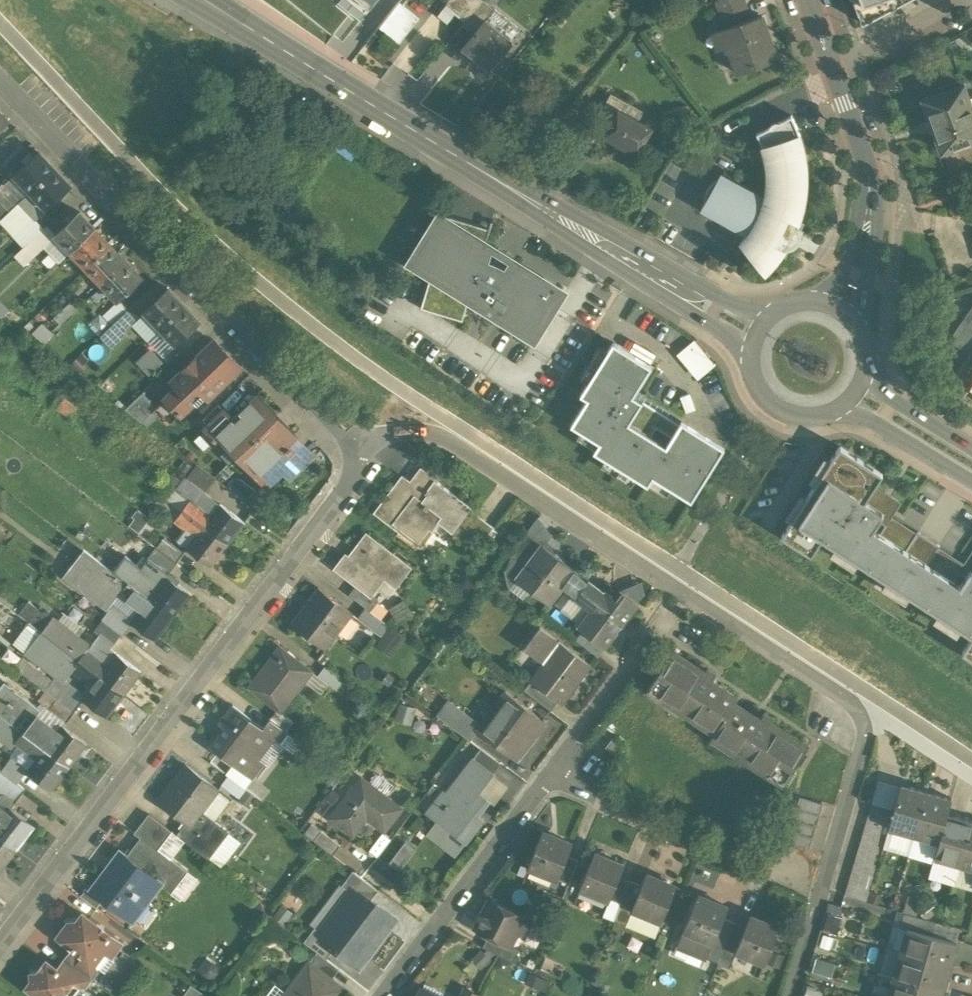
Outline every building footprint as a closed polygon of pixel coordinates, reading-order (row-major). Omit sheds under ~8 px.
[(449,3),(468,18),(482,0),(451,0),(449,3)] [(484,0),(482,0),(468,18),(463,24),(473,33),(485,18),(486,19),(494,8),(484,0)] [(720,14),(747,4),(745,0),(715,0),(720,14)] [(862,23),(906,0),(854,0),(862,23)] [(419,17),(400,2),(380,26),(400,42),(419,17)] [(747,4),(720,14),(741,72),(778,58),(761,13),(751,16),(747,4)] [(486,19),(485,18),(473,33),(463,47),(489,68),(512,40),(486,19)] [(722,27),(711,31),(717,47),(727,43),(722,27)] [(923,99),(942,153),(971,142),(971,106),(970,102),(964,85),(923,99)] [(632,104),(612,93),(608,101),(620,108),(627,112),(632,104)] [(620,108),(608,101),(598,119),(610,126),(620,108)] [(627,112),(620,108),(610,126),(605,134),(619,142),(617,144),(638,156),(654,127),(627,112)] [(0,109),(0,132),(11,121),(0,109)] [(767,181),(765,198),(721,173),(719,178),(712,182),(708,188),(705,196),(704,203),(702,208),(748,233),(741,242),(765,273),(771,266),(778,258),(782,253),(786,255),(805,220),(800,218),(806,192),(807,165),(802,139),(792,114),(757,132),(763,148),(767,164),(767,181)] [(39,150),(15,173),(19,177),(17,180),(20,184),(23,182),(31,190),(55,167),(39,150)] [(55,167),(31,190),(40,200),(38,202),(42,206),(44,204),(47,208),(72,184),(55,167)] [(79,211),(55,234),(58,238),(57,239),(61,244),(63,242),(72,251),(96,228),(79,211)] [(448,220),(440,215),(412,261),(431,273),(470,297),(491,304),(488,308),(534,337),(562,291),(486,244),(448,220)] [(491,228),(449,215),(448,220),(486,244),(491,228)] [(111,244),(96,228),(72,251),(74,254),(72,256),(77,260),(78,258),(87,267),(111,244)] [(36,235),(16,254),(25,264),(45,244),(36,235)] [(111,244),(87,267),(96,277),(94,278),(98,282),(99,281),(102,284),(127,261),(111,244)] [(127,261),(102,284),(111,293),(110,294),(114,299),(115,297),(119,301),(143,278),(127,261)] [(470,297),(431,273),(421,307),(463,320),(470,297)] [(169,287),(144,310),(147,313),(145,315),(150,319),(152,317),(161,327),(184,303),(169,287)] [(184,303),(161,327),(170,336),(168,338),(172,342),(174,340),(177,344),(202,320),(184,303)] [(128,309),(101,334),(109,342),(136,318),(128,309)] [(957,337),(971,348),(971,316),(957,337)] [(699,377),(718,363),(698,337),(680,351),(699,377)] [(652,365),(613,341),(581,394),(587,397),(570,425),(599,442),(593,452),(649,485),(653,478),(692,501),(725,446),(681,420),(679,423),(643,401),(643,400),(635,394),(652,365)] [(214,342),(176,377),(175,384),(178,386),(167,397),(182,413),(204,392),(208,397),(240,368),(214,342)] [(153,345),(139,359),(152,372),(166,358),(153,345)] [(958,370),(971,379),(971,350),(958,370)] [(156,406),(142,391),(125,407),(142,421),(154,410),(153,409),(156,406)] [(255,396),(232,418),(218,403),(197,423),(203,430),(206,427),(215,437),(219,434),(237,453),(241,450),(275,417),(255,396)] [(182,413),(167,397),(156,406),(153,409),(154,410),(163,420),(166,418),(171,423),(182,413)] [(275,417),(241,450),(261,471),(276,457),(293,475),(313,456),(275,417)] [(822,539),(897,587),(917,557),(905,550),(880,533),(873,529),(884,513),(875,507),(866,501),(875,487),(883,474),(839,445),(781,536),(811,556),(822,539)] [(423,472),(413,485),(402,477),(377,511),(418,542),(428,528),(431,530),(438,522),(452,532),(469,509),(471,507),(434,479),(434,480),(423,472)] [(875,487),(866,501),(875,507),(885,493),(875,487)] [(202,507),(191,499),(183,509),(194,517),(202,507)] [(221,502),(212,515),(202,507),(194,517),(228,543),(245,521),(221,502)] [(194,517),(183,509),(175,520),(186,528),(194,517)] [(469,509),(452,532),(476,550),(493,527),(469,509)] [(891,516),(880,533),(905,550),(916,532),(891,516)] [(228,543),(194,517),(186,528),(196,535),(187,547),(211,565),(228,543)] [(526,531),(509,554),(526,566),(539,548),(541,549),(544,545),(526,531)] [(916,532),(905,550),(917,557),(928,564),(939,547),(940,545),(917,531),(916,532)] [(366,533),(348,556),(345,553),(334,568),(357,585),(370,595),(371,594),(384,577),(396,586),(411,566),(366,533)] [(575,568),(544,545),(541,549),(539,548),(526,566),(517,578),(550,602),(562,586),(575,568)] [(939,547),(928,564),(953,580),(964,563),(939,547)] [(917,557),(897,587),(971,635),(971,570),(970,569),(960,584),(953,580),(928,564),(917,557)] [(605,591),(575,568),(562,586),(592,609),(579,625),(583,629),(606,645),(634,610),(606,590),(605,591)] [(147,580),(136,571),(128,581),(139,590),(147,580)] [(190,593),(166,575),(157,587),(147,580),(139,590),(173,616),(190,593)] [(139,590),(128,581),(120,592),(132,600),(139,590)] [(370,595),(357,585),(350,594),(369,608),(376,598),(371,594),(370,595)] [(352,611),(319,587),(292,623),(324,648),(352,611)] [(173,616),(139,590),(132,600),(141,608),(132,620),(156,638),(173,616)] [(30,621),(13,642),(26,652),(42,630),(30,621)] [(394,654),(407,635),(391,625),(379,644),(394,654)] [(546,659),(531,679),(558,699),(562,702),(591,664),(541,626),(526,644),(546,659)] [(606,645),(583,629),(577,638),(599,655),(606,645)] [(80,659),(42,630),(26,652),(64,681),(73,670),(83,677),(91,667),(80,659)] [(961,652),(971,659),(971,635),(961,652)] [(313,670),(280,645),(248,688),(282,712),(313,670)] [(99,657),(88,649),(80,659),(91,667),(99,657)] [(674,649),(648,688),(714,731),(712,735),(784,783),(809,745),(772,721),(774,718),(765,712),(761,718),(735,702),(739,696),(713,679),(717,673),(707,667),(706,670),(674,649)] [(118,652),(109,665),(99,657),(91,667),(125,692),(142,670),(118,652)] [(54,680),(22,656),(14,666),(45,690),(46,691),(54,680)] [(344,679),(325,665),(318,675),(337,689),(344,679)] [(125,692),(91,667),(83,677),(93,685),(84,697),(108,715),(125,692)] [(558,699),(531,679),(524,688),(551,709),(558,699)] [(5,681),(0,688),(0,712),(10,720),(25,731),(33,721),(42,709),(5,681)] [(46,691),(45,690),(39,699),(45,704),(44,705),(65,721),(73,711),(46,691)] [(480,722),(476,728),(517,759),(546,721),(505,690),(480,722)] [(263,727),(234,704),(220,722),(228,729),(213,749),(252,779),(265,762),(256,755),(271,734),(272,733),(263,727)] [(480,722),(458,706),(447,721),(469,738),(476,728),(480,722)] [(288,732),(270,718),(263,727),(272,733),(271,734),(281,742),(288,732)] [(10,720),(2,730),(17,742),(25,731),(10,720)] [(44,730),(33,721),(25,731),(36,740),(44,730)] [(63,725),(54,737),(44,730),(36,740),(70,765),(87,743),(63,725)] [(36,740),(25,731),(17,742),(28,750),(36,740)] [(623,747),(612,738),(606,746),(617,755),(623,747)] [(70,765),(36,740),(28,750),(38,758),(29,770),(53,788),(70,765)] [(500,762),(481,748),(474,757),(493,771),(500,762)] [(493,771),(474,757),(447,792),(444,790),(427,813),(428,813),(429,811),(466,839),(465,841),(466,842),(477,826),(472,822),(461,814),(478,791),(478,792),(493,771)] [(218,789),(185,764),(158,800),(191,825),(201,811),(218,789)] [(0,770),(0,791),(2,793),(3,793),(14,802),(24,788),(0,770)] [(245,789),(229,776),(222,785),(238,798),(245,789)] [(400,808),(362,778),(333,817),(353,832),(366,815),(384,829),(400,808)] [(901,786),(879,780),(872,802),(893,809),(894,809),(901,786)] [(927,789),(902,782),(901,786),(894,809),(889,827),(914,835),(927,789)] [(952,797),(927,789),(914,835),(939,842),(947,813),(952,797)] [(478,791),(461,814),(472,822),(488,799),(478,792),(478,791)] [(0,796),(0,836),(16,848),(33,826),(9,808),(14,802),(3,793),(2,793),(0,796)] [(824,802),(801,795),(787,841),(809,848),(824,802)] [(893,809),(872,803),(868,814),(890,820),(893,809)] [(229,832),(201,811),(191,825),(181,837),(209,858),(229,832)] [(172,830),(150,813),(136,832),(142,836),(158,848),(172,830)] [(947,813),(939,842),(934,857),(959,864),(971,821),(971,820),(947,813)] [(890,820),(868,814),(865,826),(887,832),(890,820)] [(959,864),(971,868),(971,821),(959,864)] [(340,845),(312,823),(304,833),(333,855),(340,845)] [(887,832),(865,826),(862,837),(883,843),(887,832)] [(572,843),(543,831),(528,866),(558,878),(568,854),(572,843)] [(0,836),(0,870),(16,848),(0,836)] [(158,848),(142,836),(126,857),(120,852),(92,889),(133,920),(161,883),(172,891),(187,871),(158,848)] [(883,843),(862,837),(858,848),(880,854),(883,843)] [(405,842),(390,862),(399,869),(414,849),(405,842)] [(880,854),(858,848),(855,859),(877,865),(880,854)] [(595,852),(581,887),(610,899),(620,875),(624,864),(595,852)] [(579,858),(568,854),(558,878),(569,882),(579,858)] [(877,865),(855,859),(852,870),(873,877),(877,865)] [(354,886),(371,899),(378,889),(354,870),(342,884),(350,891),(354,886)] [(873,877),(852,870),(848,882),(870,888),(873,877)] [(676,885),(646,873),(642,883),(632,908),(662,920),(676,885)] [(631,879),(620,875),(610,899),(621,903),(631,879)] [(642,883),(631,879),(621,903),(632,908),(642,883)] [(870,888),(848,882),(845,893),(866,900),(870,888)] [(350,891),(336,909),(380,944),(399,921),(371,899),(354,886),(350,891)] [(728,906),(698,894),(684,929),(714,941),(724,917),(728,906)] [(523,917),(491,900),(477,927),(489,933),(509,944),(509,943),(523,917)] [(361,968),(380,944),(336,909),(319,930),(316,933),(335,948),(361,968)] [(124,942),(83,910),(76,919),(67,920),(56,935),(72,947),(73,947),(90,960),(91,958),(97,964),(106,952),(112,957),(124,942)] [(838,928),(842,915),(830,910),(825,924),(838,928)] [(937,921),(907,913),(904,925),(908,927),(933,934),(937,921)] [(780,926),(750,914),(745,926),(735,950),(765,962),(780,926)] [(724,917),(714,941),(724,946),(734,921),(724,917)] [(734,921),(724,946),(735,950),(745,926),(734,921)] [(960,928),(937,921),(933,934),(957,941),(960,928)] [(933,934),(908,927),(901,952),(950,967),(958,941),(933,934)] [(327,958),(335,948),(316,933),(319,930),(315,928),(305,941),(317,951),(327,958)] [(714,941),(684,929),(677,945),(707,957),(714,941)] [(509,944),(489,933),(483,946),(513,961),(520,948),(509,943),(509,944)] [(90,960),(73,947),(72,947),(65,957),(91,977),(97,969),(97,964),(91,958),(90,960)] [(327,958),(317,951),(308,963),(313,966),(314,965),(332,979),(340,968),(327,958)] [(950,967),(901,952),(893,977),(943,992),(950,967)] [(91,977),(65,957),(58,967),(57,967),(74,980),(74,981),(80,985),(86,984),(91,977)] [(46,958),(36,971),(30,971),(31,978),(25,986),(38,995),(72,995),(80,985),(74,981),(74,980),(57,967),(58,967),(46,958)] [(314,965),(313,966),(308,963),(286,992),(283,995),(340,995),(345,989),(332,979),(314,965)] [(893,977),(888,995),(942,995),(943,992),(893,977)] [(184,995),(204,995),(207,992),(191,983),(184,995)] [(266,995),(283,995),(286,992),(275,984),(266,995)] [(462,987),(457,995),(480,995),(462,987)] [(822,990),(807,987),(806,995),(821,995),(822,990)]
